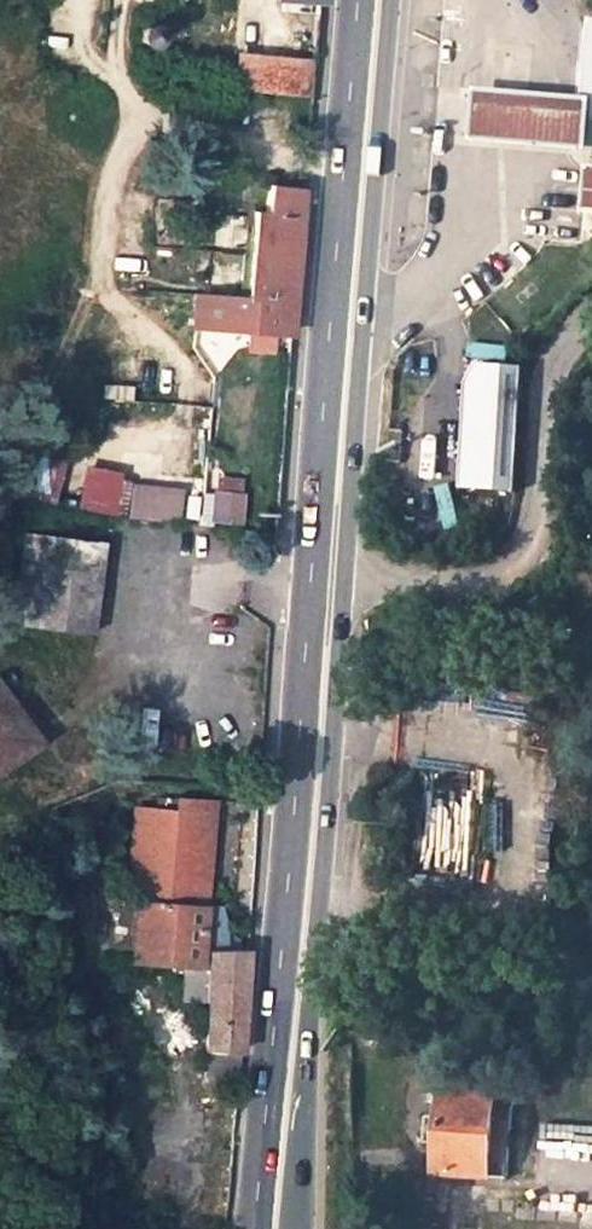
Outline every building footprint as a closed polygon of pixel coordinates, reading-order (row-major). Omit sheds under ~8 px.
[(591,22),(586,100),(584,118),(589,118),(591,118),(591,22)] [(302,67),(227,60),(223,95),(299,101),(302,67)] [(587,147),(589,118),(584,118),(586,100),(499,93),(478,91),(474,139),(496,140),(587,147)] [(283,334),(292,195),(257,191),(253,218),(242,218),(237,300),(183,298),(182,329),(283,334)] [(524,366),(478,363),(467,381),(460,487),(515,490),(524,366)] [(212,477),(215,523),(245,521),(243,475),(212,477)] [(107,517),(183,518),(184,482),(108,480),(107,517)] [(82,642),(95,544),(14,538),(12,553),(10,553),(4,620),(15,620),(14,634),(18,634),(18,638),(77,642),(77,641),(82,642)] [(0,687),(0,766),(38,742),(0,687)] [(446,1096),(444,1118),(429,1117),(427,1141),(442,1142),(440,1173),(508,1177),(514,1100),(446,1096)]
